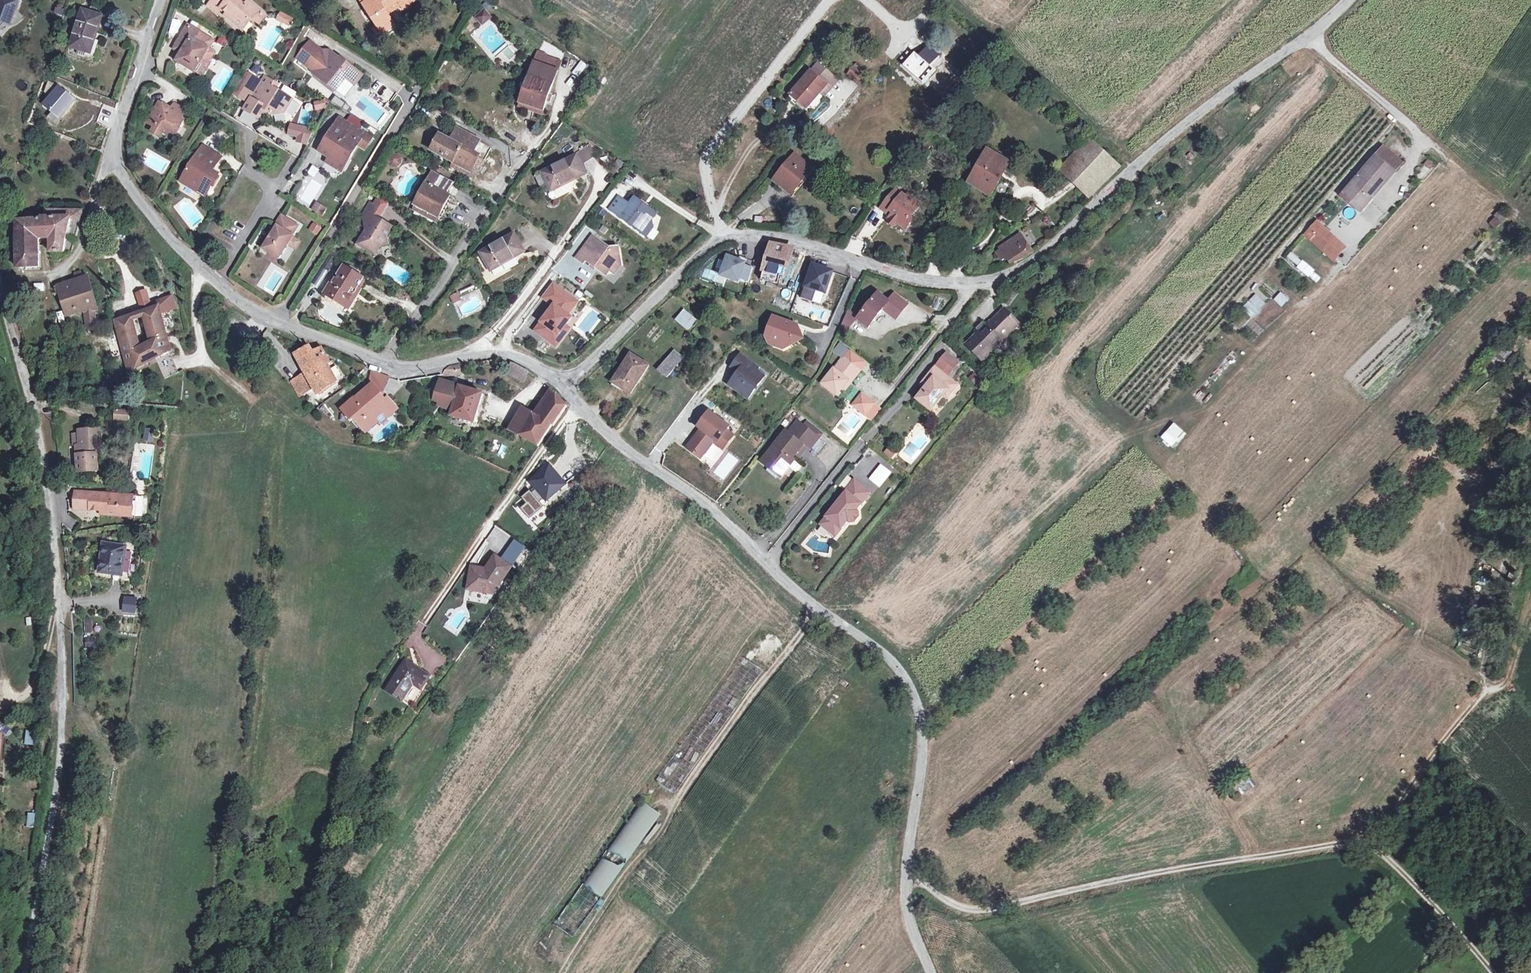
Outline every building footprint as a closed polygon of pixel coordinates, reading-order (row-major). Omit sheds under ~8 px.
[(5,23),(11,25),(17,10),(20,2),(15,0),(0,0),(0,28),(5,23)] [(221,7),(213,0),(211,0),(207,5),(217,13),(221,7)] [(221,7),(228,13),(226,15),(242,29),(252,19),(260,10),(248,0),(228,0),(227,0),(213,0),(221,7)] [(377,26),(382,32),(383,34),(395,26),(387,14),(385,11),(399,2),(401,5),(404,9),(417,0),(361,0),(377,26)] [(385,11),(387,14),(401,5),(399,2),(385,11)] [(83,11),(71,47),(79,50),(86,52),(91,53),(104,11),(91,7),(88,13),(83,11)] [(474,15),(481,24),(492,16),(485,7),(474,15)] [(17,10),(11,25),(24,18),(17,10)] [(266,15),(260,10),(252,19),(258,24),(266,15)] [(277,19),(282,22),(285,16),(280,13),(277,19)] [(285,16),(282,22),(288,25),(291,19),(285,16)] [(211,38),(188,24),(178,41),(185,46),(181,52),(177,60),(195,71),(203,58),(209,61),(215,51),(210,48),(206,46),(211,38)] [(377,35),(382,32),(377,26),(373,28),(377,35)] [(215,40),(211,38),(206,46),(210,48),(215,40)] [(310,40),(307,44),(320,55),(323,51),(310,40)] [(174,47),(181,52),(185,46),(178,41),(174,47)] [(314,73),(335,90),(346,77),(355,84),(363,75),(342,58),(341,60),(331,51),(323,51),(320,55),(307,44),(300,53),(314,64),(310,68),(315,72),(314,73)] [(300,53),(297,57),(310,68),(314,64),(300,53)] [(580,59),(571,74),(579,78),(587,63),(580,59)] [(819,61),(791,94),(805,106),(808,102),(810,104),(820,92),(827,84),(819,77),(827,68),(819,61)] [(534,62),(533,66),(556,74),(557,70),(534,62)] [(853,63),(845,76),(856,82),(864,70),(853,63)] [(533,66),(521,102),(543,110),(556,74),(533,66)] [(839,78),(827,68),(819,77),(827,84),(820,92),(825,95),(839,78)] [(232,94),(244,101),(249,93),(252,95),(262,79),(247,70),(232,94)] [(265,76),(244,109),(259,118),(264,117),(266,113),(266,110),(269,109),(270,112),(275,115),(286,112),(293,100),(276,90),(271,87),(274,82),(265,76)] [(335,95),(331,101),(345,111),(349,105),(335,95)] [(324,98),(313,101),(316,110),(326,107),(324,98)] [(157,101),(146,122),(155,127),(152,132),(160,137),(163,132),(168,135),(170,130),(176,134),(184,119),(182,118),(186,109),(174,102),(171,109),(169,111),(165,109),(167,106),(157,101)] [(542,114),(543,110),(521,102),(519,105),(542,114)] [(308,142),(312,127),(289,121),(285,136),(308,142)] [(341,121),(337,129),(342,132),(347,124),(341,121)] [(334,127),(320,151),(330,157),(340,164),(345,156),(350,159),(359,145),(366,150),(372,140),(362,133),(347,124),(342,132),(337,129),(334,127)] [(440,135),(432,149),(470,171),(478,156),(472,153),(479,141),(457,129),(450,141),(440,135)] [(1089,139),(1061,169),(1090,196),(1119,166),(1089,139)] [(202,144),(179,181),(199,193),(204,184),(210,188),(219,174),(213,170),(211,168),(213,165),(215,167),(222,156),(202,144)] [(1376,155),(1358,176),(1363,180),(1357,186),(1372,199),(1396,172),(1404,163),(1384,146),(1376,155)] [(988,150),(969,183),(991,196),(1002,178),(1000,177),(1008,162),(988,150)] [(398,155),(390,157),(392,165),(400,163),(398,155)] [(796,155),(776,180),(792,193),(812,169),(796,155)] [(342,172),(350,159),(345,156),(340,164),(330,157),(327,163),(342,172)] [(577,156),(543,172),(552,190),(586,174),(577,156)] [(628,166),(618,159),(612,168),(621,174),(628,166)] [(1425,180),(1434,165),(1426,160),(1417,175),(1425,180)] [(308,174),(316,176),(319,167),(310,164),(308,174)] [(432,173),(415,205),(439,217),(445,207),(441,205),(447,195),(453,183),(432,173)] [(1363,180),(1358,176),(1343,193),(1363,210),(1372,199),(1357,186),(1363,180)] [(205,197),(210,188),(204,184),(199,193),(205,197)] [(904,196),(894,188),(878,207),(884,212),(887,208),(890,211),(887,215),(886,217),(885,220),(891,224),(894,224),(896,222),(903,228),(910,220),(907,217),(919,203),(907,193),(904,196)] [(450,197),(447,195),(441,205),(445,207),(450,197)] [(617,197),(609,209),(641,233),(648,224),(655,214),(634,198),(628,205),(617,197)] [(316,203),(312,210),(320,215),(324,209),(316,203)] [(366,231),(362,238),(364,248),(375,254),(380,246),(387,244),(385,236),(390,228),(379,220),(378,218),(379,216),(383,211),(369,203),(366,208),(362,215),(366,231)] [(599,205),(595,212),(604,216),(607,210),(599,205)] [(1508,216),(1500,210),(1495,216),(1502,222),(1508,216)] [(17,238),(39,239),(40,242),(52,242),(52,252),(65,252),(68,240),(69,235),(73,219),(73,217),(72,217),(72,211),(46,211),(46,218),(42,218),(42,219),(17,221),(17,238)] [(81,221),(84,211),(72,211),(72,217),(73,217),(73,219),(81,221)] [(298,227),(281,215),(274,225),(276,227),(271,235),(269,240),(263,249),(279,259),(288,244),(293,237),(293,236),(292,235),(298,227)] [(1500,223),(1494,218),(1490,223),(1496,228),(1500,223)] [(313,223),(309,230),(317,235),(321,228),(313,223)] [(1317,223),(1309,232),(1337,257),(1346,248),(1317,223)] [(652,227),(648,224),(641,233),(645,236),(652,227)] [(1026,255),(1032,251),(1020,233),(999,247),(1000,249),(995,252),(1000,260),(1005,257),(1009,263),(1012,262),(1019,259),(1026,255)] [(514,234),(481,253),(491,270),(524,251),(514,234)] [(300,241),(293,237),(288,244),(295,249),(300,241)] [(592,237),(585,246),(591,251),(599,241),(592,237)] [(39,239),(17,238),(17,267),(38,267),(39,239)] [(591,251),(585,246),(576,258),(583,263),(585,260),(605,275),(609,270),(612,266),(620,265),(618,248),(609,249),(599,241),(591,251)] [(793,250),(773,245),(765,271),(782,275),(785,276),(793,250)] [(1072,250),(1069,246),(1058,256),(1061,260),(1072,250)] [(1315,284),(1321,277),(1291,252),(1285,259),(1315,284)] [(329,254),(321,267),(328,271),(336,258),(329,254)] [(745,263),(728,257),(722,275),(739,281),(745,263)] [(718,265),(712,258),(698,274),(704,280),(718,265)] [(833,268),(812,262),(805,284),(826,291),(833,268)] [(612,266),(609,270),(614,273),(620,265),(612,266)] [(331,281),(323,294),(332,299),(334,295),(347,303),(353,294),(347,291),(350,285),(356,288),(362,279),(343,268),(334,282),(331,281)] [(779,285),(782,275),(765,271),(762,280),(779,285)] [(69,289),(59,292),(66,315),(85,311),(88,329),(96,329),(94,311),(97,310),(88,278),(82,280),(76,282),(68,284),(69,289)] [(365,282),(362,279),(356,288),(353,294),(347,303),(334,295),(332,299),(348,309),(365,282)] [(464,298),(477,291),(471,280),(458,287),(464,298)] [(567,315),(576,302),(552,283),(542,297),(554,306),(535,330),(551,343),(565,326),(571,318),(567,315)] [(353,294),(356,288),(350,285),(347,291),(353,294)] [(1021,290),(1015,285),(1003,300),(1009,306),(1021,290)] [(457,292),(450,295),(454,303),(461,299),(457,292)] [(1272,300),(1282,307),(1288,299),(1279,292),(1272,300)] [(888,301),(877,293),(857,318),(868,327),(883,309),(886,304),(888,301)] [(1241,309),(1251,318),(1265,303),(1254,294),(1241,309)] [(888,301),(886,304),(899,314),(907,305),(894,295),(888,301)] [(684,308),(672,297),(663,308),(675,318),(684,308)] [(886,304),(883,309),(895,319),(899,314),(886,304)] [(132,318),(117,323),(129,370),(156,358),(165,379),(179,373),(170,352),(159,309),(143,314),(152,343),(139,349),(132,318)] [(1004,339),(1018,324),(1003,309),(986,326),(983,322),(976,329),(980,332),(966,346),(981,361),(995,347),(996,348),(1004,340),(1004,339)] [(855,317),(847,310),(840,325),(846,328),(855,317)] [(695,320),(683,311),(676,320),(688,329),(695,320)] [(798,325),(776,315),(771,326),(776,328),(772,337),(781,340),(784,348),(791,345),(795,336),(799,338),(802,332),(798,325)] [(569,329),(565,326),(551,343),(556,346),(569,329)] [(767,336),(784,348),(781,340),(772,337),(776,328),(771,326),(767,336)] [(693,336),(687,332),(676,346),(682,350),(693,336)] [(804,340),(802,332),(799,338),(795,336),(791,345),(804,340)] [(313,353),(309,347),(296,354),(305,372),(297,376),(305,390),(313,385),(317,392),(335,381),(326,365),(329,363),(322,349),(313,353)] [(684,357),(674,349),(657,370),(667,378),(684,357)] [(1508,354),(1502,349),(1486,366),(1493,372),(1508,354)] [(865,363),(848,350),(822,383),(837,395),(843,386),(847,381),(849,383),(865,363)] [(959,363),(947,353),(936,367),(947,377),(959,363)] [(649,366),(630,354),(612,382),(630,394),(649,366)] [(757,385),(758,386),(765,376),(757,370),(759,368),(741,355),(732,366),(740,372),(730,384),(749,398),(755,389),(757,385)] [(523,383),(529,373),(511,362),(505,373),(523,383)] [(458,374),(458,365),(448,366),(444,371),(441,379),(434,401),(440,404),(439,405),(453,410),(452,416),(474,422),(483,393),(444,381),(445,376),(458,374)] [(947,377),(936,367),(924,381),(927,384),(924,387),(926,388),(917,398),(931,410),(944,395),(955,383),(947,377)] [(299,394),(305,390),(297,376),(291,380),(299,394)] [(958,385),(955,383),(944,395),(947,398),(958,385)] [(380,394),(371,384),(353,399),(353,398),(341,408),(350,419),(353,417),(365,431),(377,421),(374,418),(383,411),(388,417),(397,409),(387,397),(382,402),(377,396),(380,394)] [(550,390),(534,413),(552,424),(554,426),(567,406),(550,390)] [(861,395),(852,406),(873,421),(881,410),(861,395)] [(509,430),(520,435),(534,413),(523,407),(509,430)] [(129,420),(130,412),(116,410),(115,419),(129,420)] [(687,447),(700,457),(713,440),(723,448),(733,434),(726,429),(729,426),(709,411),(702,421),(705,424),(702,428),(687,447)] [(552,424),(534,413),(520,435),(538,446),(552,424)] [(807,419),(803,425),(818,437),(823,432),(807,419)] [(797,420),(788,432),(803,445),(807,447),(809,449),(818,437),(803,425),(797,420)] [(1174,450),(1186,435),(1172,423),(1159,438),(1174,450)] [(152,441),(154,427),(145,426),(143,439),(152,441)] [(102,449),(101,429),(79,430),(79,432),(80,445),(77,445),(79,472),(99,470),(97,454),(95,454),(95,449),(102,449)] [(788,432),(786,430),(760,462),(767,467),(770,463),(783,473),(794,460),(792,458),(796,453),(803,445),(788,432)] [(72,445),(77,445),(80,445),(79,432),(72,433),(72,445)] [(807,447),(803,445),(796,453),(799,456),(807,447)] [(780,477),(783,473),(770,463),(767,467),(780,477)] [(565,484),(549,465),(529,481),(537,490),(532,493),(529,492),(523,497),(529,504),(524,508),(530,515),(542,505),(537,500),(542,495),(546,500),(565,484)] [(881,467),(870,479),(879,487),(890,474),(881,467)] [(866,489),(855,480),(840,498),(841,499),(844,501),(837,510),(834,508),(821,523),(831,531),(837,525),(841,528),(848,520),(850,522),(855,521),(858,517),(858,512),(856,510),(867,496),(863,493),(866,489)] [(85,511),(85,509),(85,503),(87,503),(88,495),(74,494),(73,510),(85,511)] [(103,517),(130,519),(131,503),(119,502),(119,498),(88,495),(87,503),(85,503),(85,509),(90,510),(90,511),(100,512),(103,513),(103,517)] [(841,499),(834,508),(837,510),(844,501),(841,499)] [(541,529),(547,532),(553,523),(548,519),(541,529)] [(836,535),(841,528),(837,525),(831,531),(836,535)] [(122,576),(127,548),(105,545),(100,572),(122,576)] [(495,589),(511,566),(495,556),(490,563),(489,562),(487,571),(484,570),(484,568),(476,566),(474,577),(469,576),(467,589),(486,593),(487,587),(495,589)] [(1494,586),(1508,590),(1513,573),(1499,569),(1494,586)] [(137,614),(137,605),(110,606),(110,615),(137,614)] [(136,634),(137,618),(128,617),(127,633),(136,634)] [(92,619),(85,619),(86,634),(94,633),(92,619)] [(429,677),(405,660),(386,689),(402,699),(413,682),(422,688),(429,677)] [(24,745),(32,746),(34,732),(26,731),(24,745)] [(27,748),(26,760),(33,761),(34,749),(27,748)] [(1251,788),(1246,780),(1234,788),(1239,795),(1251,788)] [(640,799),(569,908),(588,920),(659,812),(640,799)] [(27,828),(34,829),(35,814),(28,813),(27,828)]
